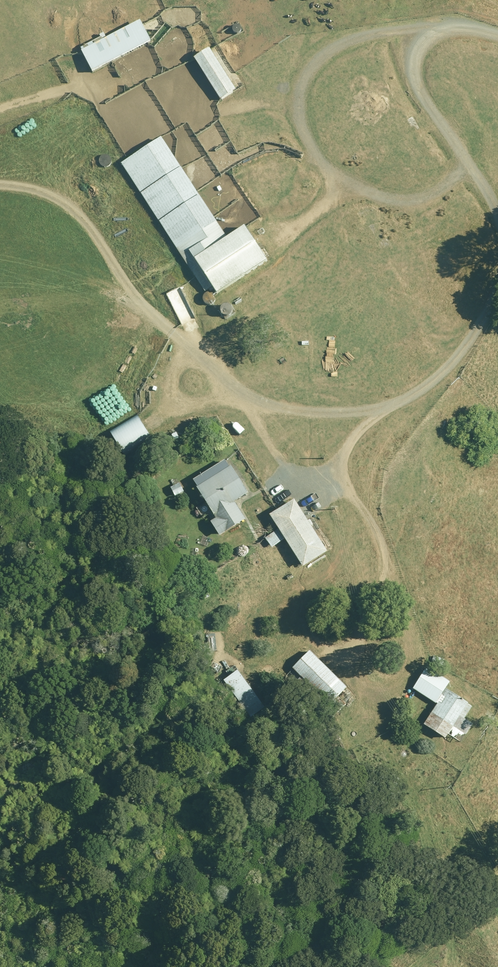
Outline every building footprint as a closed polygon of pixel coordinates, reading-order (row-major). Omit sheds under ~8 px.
[(138,20),(79,50),(90,72),(149,42),(138,20)] [(235,90),(206,48),(192,58),(220,100),(235,90)] [(119,163),(203,291),(211,286),(215,292),(264,261),(241,226),(224,237),(158,137),(119,163)] [(109,432),(119,449),(125,446),(127,450),(148,437),(135,416),(109,432)] [(224,460),(190,482),(214,518),(209,521),(218,535),(244,519),(232,501),(245,493),(224,460)] [(277,530),(265,538),(271,547),(283,540),(300,567),(325,551),(292,499),(267,515),(277,530)] [(337,697),(347,686),(306,651),(291,669),(338,709),(343,703),(337,697)] [(472,725),(463,718),(471,707),(445,689),(440,696),(439,695),(447,684),(426,668),(411,688),(435,705),(422,724),(442,739),(448,731),(457,738),(460,734),(463,736),(472,725)] [(221,680),(248,717),(262,707),(235,670),(221,680)]
